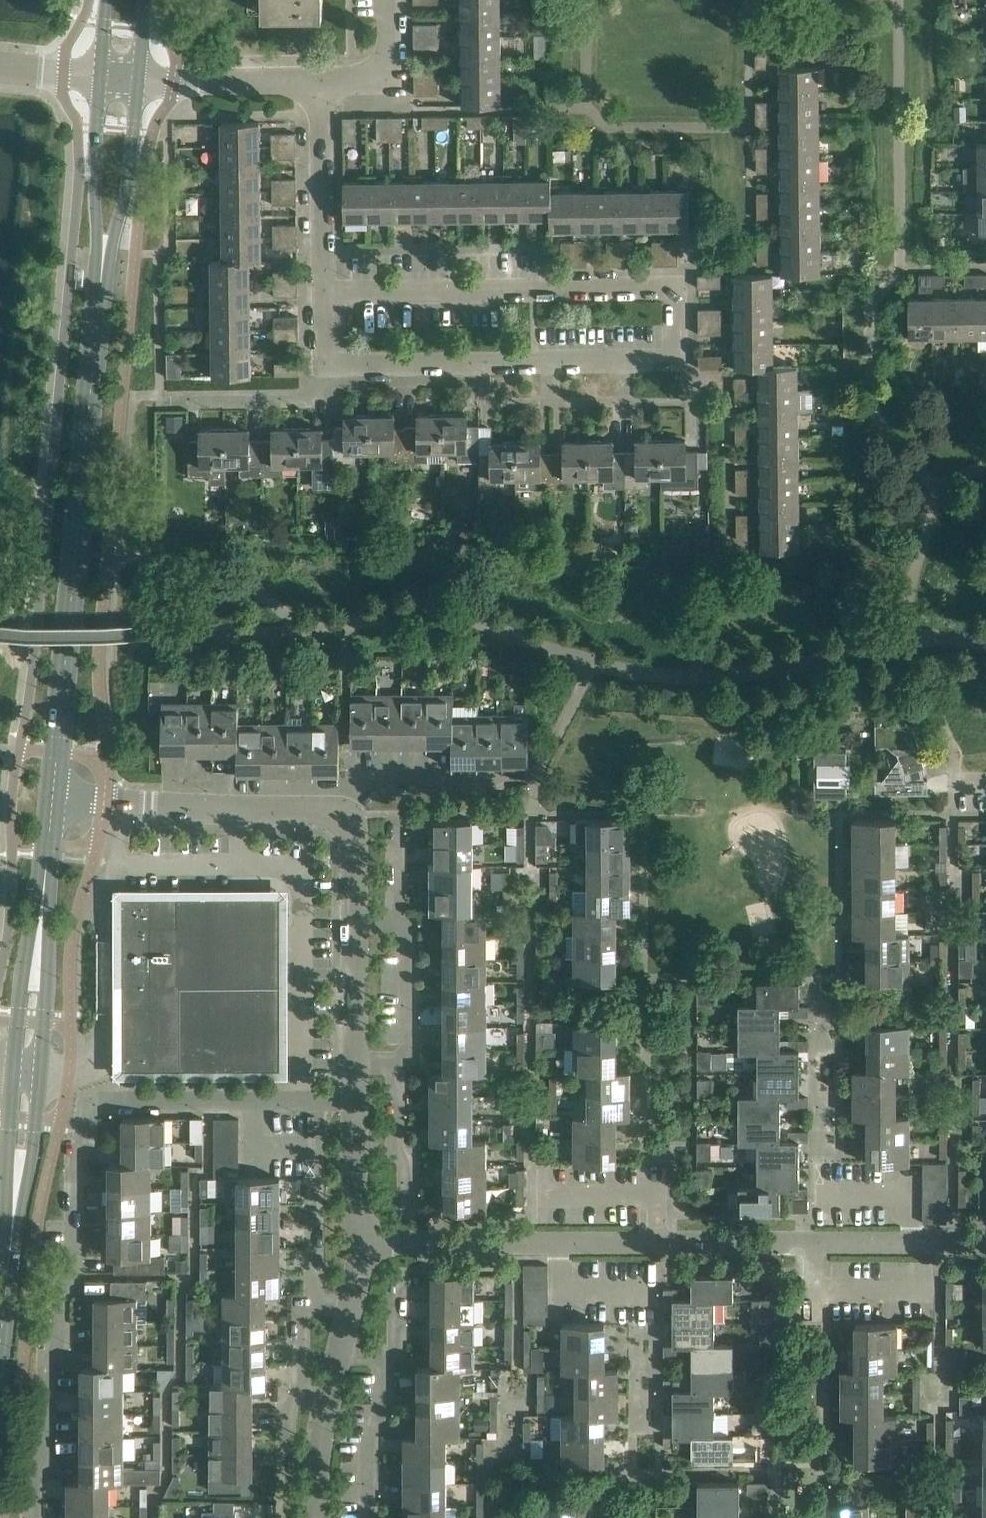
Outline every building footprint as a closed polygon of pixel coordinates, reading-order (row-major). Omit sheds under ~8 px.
[(265,15),(323,15),(323,0),(265,0),(265,15)] [(500,13),(500,0),(462,0),(462,13),(500,13)] [(462,13),(462,36),(501,36),(500,13),(462,13)] [(413,24),(413,36),(437,36),(437,23),(413,24)] [(437,49),(437,37),(437,36),(413,36),(413,49),(437,49)] [(501,36),(462,36),(463,59),(501,59),(501,36)] [(955,43),(954,43),(954,53),(956,53),(967,53),(967,52),(967,43),(955,43)] [(757,54),(767,54),(767,45),(758,45),(757,54)] [(767,54),(757,54),(755,54),(756,68),(768,68),(767,54)] [(501,59),(463,59),(463,82),(501,82),(501,59)] [(780,67),(780,90),(818,89),(818,66),(780,67)] [(414,69),(414,82),(438,82),(438,69),(414,69)] [(438,94),(438,83),(438,82),(414,82),(414,95),(438,94)] [(501,82),(463,82),(463,105),(502,105),(501,82)] [(780,90),(780,113),(818,112),(818,89),(780,90)] [(756,101),(756,113),(768,113),(768,101),(756,101)] [(967,107),(956,108),(956,122),(968,121),(967,107)] [(780,113),(780,136),(818,135),(818,112),(780,113)] [(768,126),(768,113),(756,113),(756,126),(768,126)] [(493,115),(480,116),(481,127),(493,127),(493,115)] [(526,115),(513,115),(514,127),(526,127),(526,115)] [(539,115),(526,115),(526,127),(539,127),(539,115)] [(377,141),(390,140),(389,116),(377,117),(377,141)] [(389,116),(390,140),(402,140),(402,116),(389,116)] [(435,116),(422,116),(422,128),(435,128),(435,116)] [(448,116),(435,116),(435,128),(448,127),(448,116)] [(480,116),(468,116),(468,127),(481,127),(480,116)] [(343,117),(343,141),(356,141),(356,117),(343,117)] [(260,146),(260,122),(221,122),(222,146),(260,146)] [(296,145),(296,133),(272,133),(272,145),(296,145)] [(780,136),(780,159),(819,158),(818,135),(780,136)] [(296,145),(272,145),(272,158),(296,158),(296,145)] [(222,169),(260,168),(260,146),(222,146),(222,169)] [(756,146),(756,159),(768,159),(768,146),(756,146)] [(780,159),(781,182),(819,181),(819,158),(780,159)] [(769,172),(768,159),(756,159),(757,172),(769,172)] [(979,167),(964,167),(964,191),(979,190),(985,190),(985,167),(979,167)] [(222,192),(261,191),(260,168),(222,169),(222,192)] [(459,219),(482,218),(481,180),(466,180),(466,174),(458,175),(459,219)] [(494,180),(481,180),(482,218),(504,218),(504,174),(494,174),(494,180)] [(504,218),(528,218),(527,180),(512,180),(512,174),(504,174),(504,218)] [(540,180),(527,180),(528,218),(550,218),(550,185),(550,174),(540,174),(540,180)] [(375,175),(367,176),(367,220),(390,220),(390,181),(375,181),(375,175)] [(390,220),(412,219),(412,175),(403,175),(403,181),(390,181),(390,220)] [(412,175),(412,219),(436,219),(436,181),(421,181),(421,175),(412,175)] [(449,181),(436,181),(436,219),(459,219),(458,175),(449,175),(449,181)] [(344,220),(367,220),(367,176),(358,176),(358,182),(344,182),(344,220)] [(297,191),(296,178),(273,178),(273,191),(297,191)] [(781,182),(781,205),(819,204),(819,181),(781,182)] [(632,191),(618,191),(619,229),(642,229),(641,184),(632,185),(632,191)] [(650,184),(641,184),(642,229),(665,228),(664,190),(650,190),(650,184)] [(678,190),(664,190),(665,228),(688,228),(688,184),(678,184),(678,190)] [(550,185),(550,218),(550,230),(573,229),(573,191),(559,191),(559,185),(550,185)] [(573,229),(596,229),(595,185),(587,185),(587,191),(573,191),(573,229)] [(604,185),(595,185),(596,229),(619,229),(618,191),(604,191),(604,185)] [(261,191),(222,192),(223,215),(261,214),(261,191)] [(297,191),(273,191),(273,204),(297,203),(297,191)] [(757,192),(757,205),(769,205),(769,192),(757,192)] [(781,228),(819,227),(819,204),(781,205),(781,228)] [(769,217),(769,205),(757,205),(757,217),(769,217)] [(261,214),(223,215),(223,237),(261,237),(261,214)] [(297,236),(297,224),(273,224),(273,237),(297,236)] [(781,228),(781,251),(820,250),(819,227),(781,228)] [(297,236),(273,237),(274,249),(297,249),(297,236)] [(261,237),(223,237),(223,260),(223,261),(250,260),(250,261),(262,261),(261,237)] [(757,238),(757,251),(769,251),(769,238),(757,238)] [(574,266),(587,266),(586,242),(574,242),(574,266)] [(782,274),(820,274),(820,250),(781,251),(782,274)] [(770,263),(769,251),(757,251),(758,263),(770,263)] [(223,260),(211,260),(212,284),(250,283),(250,261),(250,260),(223,261),(223,260)] [(698,275),(698,287),(722,287),(722,274),(698,275)] [(734,274),(734,297),(772,297),(772,274),(734,274)] [(944,274),(932,275),(932,287),(945,287),(944,274)] [(977,274),(965,274),(965,287),(978,286),(977,274)] [(977,274),(978,286),(985,286),(985,274),(977,274)] [(909,298),(909,337),(933,337),(932,298),(932,287),(932,275),(919,275),(919,298),(909,298)] [(250,283),(212,284),(212,307),(250,306),(250,283)] [(734,320),(773,320),(772,297),(734,297),(734,320)] [(955,298),(932,298),(933,337),(955,336),(955,298)] [(955,336),(978,336),(978,298),(955,298),(955,336)] [(978,298),(978,336),(985,336),(985,298),(978,298)] [(250,306),(212,307),(212,330),(251,329),(250,306)] [(698,309),(698,320),(722,320),(722,308),(698,309)] [(298,328),(298,316),(275,316),(275,329),(298,328)] [(723,333),(722,320),(698,320),(699,334),(723,333)] [(734,320),(735,344),(773,344),(773,320),(734,320)] [(299,341),(298,328),(275,329),(275,341),(299,341)] [(251,329),(212,330),(213,352),(251,352),(251,329)] [(735,344),(735,367),(759,367),(773,367),(773,344),(735,344)] [(180,377),(181,353),(161,352),(160,376),(180,377)] [(251,352),(213,352),(213,376),(251,376),(251,352)] [(699,368),(723,367),(723,355),(699,355),(699,368)] [(759,367),(759,389),(797,389),(797,367),(773,367),(759,367)] [(735,377),(735,389),(747,389),(747,377),(735,377)] [(747,402),(747,389),(735,389),(735,402),(747,402)] [(798,412),(797,389),(759,389),(759,412),(798,412)] [(759,412),(760,435),(798,435),(798,412),(759,412)] [(467,414),(443,415),(443,451),(458,450),(458,461),(479,461),(480,453),(479,425),(467,425),(467,414)] [(333,426),(333,438),(334,462),(355,462),(355,452),(370,451),(370,415),(345,416),(345,426),(333,426)] [(370,415),(370,451),(385,451),(385,462),(407,461),(406,426),(394,426),(394,415),(370,415)] [(443,461),(443,451),(443,415),(418,415),(418,425),(406,426),(407,461),(443,461)] [(168,430),(182,430),(182,419),(168,419),(168,430)] [(735,423),(736,435),(748,435),(747,422),(735,423)] [(283,465),(298,464),(298,428),(273,429),(273,439),(261,439),(262,475),(283,475),(283,465)] [(334,462),(333,438),(322,439),(322,428),(298,428),(298,464),(313,464),(313,481),(321,481),(321,486),(335,486),(334,462)] [(226,481),(225,465),(225,429),(200,429),(200,440),(188,440),(189,476),(209,476),(210,482),(226,481)] [(262,475),(261,439),(250,439),(249,429),(225,429),(225,465),(240,465),(240,476),(262,475)] [(748,448),(748,435),(736,435),(736,448),(748,448)] [(798,458),(798,435),(760,435),(760,458),(798,458)] [(647,476),(662,476),(661,440),(637,440),(637,451),(625,451),(626,487),(647,486),(647,476)] [(686,440),(661,440),(662,476),(662,486),(677,486),(699,486),(698,450),(686,450),(686,440)] [(564,452),(552,452),(553,488),(574,487),(574,477),(589,477),(588,441),(564,441),(564,452)] [(613,441),(588,441),(589,477),(604,477),(604,487),(626,487),(625,451),(613,451),(613,441)] [(479,461),(480,489),(501,488),(501,478),(516,478),(516,442),(491,442),(491,453),(480,453),(479,461)] [(540,442),(516,442),(516,478),(531,477),(531,488),(553,488),(552,452),(540,452),(540,442)] [(760,458),(760,481),(798,481),(798,458),(760,458)] [(736,468),(736,481),(748,481),(748,468),(736,468)] [(748,493),(748,481),(736,481),(736,494),(748,493)] [(799,504),(798,481),(760,481),(760,504),(799,504)] [(760,504),(761,527),(799,527),(799,504),(760,504)] [(737,514),(737,526),(749,526),(749,514),(737,514)] [(737,539),(749,539),(749,526),(737,526),(737,539)] [(799,550),(799,527),(761,527),(761,550),(799,550)] [(313,667),(313,676),(327,676),(326,666),(313,667)] [(312,668),(288,668),(288,679),(312,679),(312,668)] [(248,675),(238,675),(238,681),(239,689),(248,689),(248,675)] [(377,748),(377,730),(377,694),(351,694),(351,748),(377,748)] [(377,748),(402,748),(402,694),(377,694),(377,730),(377,748)] [(402,748),(428,748),(428,730),(427,694),(402,694),(402,748)] [(452,714),(452,694),(427,694),(428,730),(428,748),(452,748),(452,714)] [(162,756),(187,756),(188,702),(162,702),(162,756)] [(187,756),(212,756),(213,702),(188,702),(187,756)] [(237,776),(238,722),(239,722),(238,702),(213,702),(212,756),(212,762),(225,761),(225,776),(237,776)] [(452,748),(452,768),(478,768),(478,714),(478,706),(452,706),(452,714),(452,748)] [(478,768),(503,768),(503,714),(478,714),(478,768)] [(529,768),(529,714),(503,714),(503,768),(529,768)] [(808,715),(808,732),(820,732),(820,715),(808,715)] [(289,776),(313,776),(313,722),(302,722),(302,716),(288,716),(288,722),(289,758),(289,776)] [(263,722),(239,722),(238,722),(237,776),(263,776),(263,758),(263,722)] [(263,776),(288,776),(289,776),(289,758),(288,722),(263,722),(263,758),(263,776)] [(339,722),(313,722),(313,776),(339,776),(339,722)] [(875,780),(875,794),(928,794),(928,779),(924,779),(921,769),(924,768),(912,724),(875,724),(875,746),(887,746),(897,753),(899,758),(882,779),(875,780)] [(814,749),(815,762),(808,762),(808,781),(815,781),(815,794),(847,794),(847,781),(850,781),(850,761),(846,761),(846,749),(814,749)] [(472,842),(472,819),(430,819),(430,842),(472,842)] [(630,843),(630,819),(578,819),(578,843),(588,843),(630,843)] [(895,819),(853,819),(853,843),(895,843),(895,819)] [(472,865),(472,842),(430,842),(431,865),(472,865)] [(588,843),(588,866),(630,866),(630,843),(588,843)] [(895,866),(895,843),(853,843),(853,866),(895,866)] [(472,865),(431,865),(431,888),(472,888),(472,865)] [(588,866),(588,889),(630,889),(630,866),(588,866)] [(895,866),(853,866),(853,889),(895,889),(895,866)] [(472,911),(472,910),(472,888),(431,888),(431,912),(444,912),(444,911),(472,911)] [(616,913),(630,913),(630,889),(588,889),(573,889),(573,910),(574,910),(588,910),(588,911),(616,911),(616,913)] [(895,889),(853,889),(853,912),(895,912),(895,889)] [(263,895),(129,895),(123,895),(123,892),(121,892),(121,895),(118,895),(118,897),(121,897),(121,1068),(118,1068),(118,1070),(121,1070),(121,1073),(123,1073),(123,1070),(279,1070),(279,1073),(281,1073),(281,1070),(284,1070),(284,1068),(281,1068),(281,914),(279,914),(276,911),(280,907),(270,896),(266,900),(262,897),(263,895)] [(486,910),(472,910),(472,911),(444,911),(444,912),(444,934),(486,934),(486,910)] [(588,910),(574,910),(574,934),(616,935),(616,913),(616,911),(588,911),(588,910)] [(895,912),(853,912),(854,936),(867,936),(867,935),(895,935),(895,933),(895,912)] [(909,934),(895,933),(895,935),(867,935),(867,936),(868,958),(909,958),(909,934)] [(444,957),(486,957),(486,934),(444,934),(444,957)] [(566,957),(574,957),(616,958),(616,935),(574,934),(566,934),(566,957)] [(486,980),(486,957),(444,957),(444,980),(486,980)] [(616,958),(574,957),(574,981),(616,981),(616,958)] [(868,981),(909,982),(909,958),(868,958),(868,981)] [(486,1003),(486,980),(444,980),(444,1003),(486,1003)] [(781,1006),(789,1006),(799,1006),(800,1006),(800,981),(758,981),(758,1004),(758,1005),(781,1005),(781,1006)] [(486,1026),(486,1003),(444,1003),(445,1026),(486,1026)] [(781,1028),(781,1006),(781,1005),(758,1005),(758,1004),(739,1004),(739,1027),(781,1028)] [(799,1016),(799,1006),(789,1006),(789,1016),(799,1016)] [(800,1006),(799,1006),(799,1016),(809,1016),(809,1006),(800,1006)] [(575,1024),(575,1048),(616,1048),(616,1024),(575,1024)] [(868,1048),(909,1048),(909,1024),(868,1024),(868,1048)] [(486,1049),(486,1026),(445,1026),(445,1049),(486,1049)] [(739,1027),(739,1050),(739,1051),(758,1051),(758,1050),(781,1050),(781,1028),(739,1027)] [(789,1050),(799,1050),(799,1040),(789,1040),(789,1050)] [(809,1040),(799,1040),(799,1050),(809,1050),(809,1040)] [(616,1048),(575,1048),(564,1048),(564,1072),(588,1072),(588,1071),(616,1071),(616,1070),(616,1048)] [(909,1048),(868,1048),(868,1069),(868,1070),(895,1071),(895,1072),(909,1072),(909,1048)] [(486,1073),(486,1049),(445,1049),(445,1071),(445,1072),(473,1072),(473,1073),(486,1073)] [(758,1051),(758,1073),(799,1073),(799,1050),(789,1050),(781,1050),(758,1050),(758,1051)] [(895,1094),(895,1072),(895,1071),(868,1070),(868,1069),(854,1069),(854,1094),(895,1094)] [(588,1072),(588,1094),(630,1094),(630,1070),(616,1070),(616,1071),(588,1071),(588,1072)] [(473,1095),(473,1073),(473,1072),(445,1072),(445,1071),(431,1071),(431,1095),(473,1095)] [(788,1097),(798,1097),(799,1097),(799,1073),(758,1073),(758,1095),(758,1096),(780,1096),(780,1097),(788,1097)] [(630,1118),(630,1094),(588,1094),(588,1115),(588,1117),(616,1117),(616,1118),(630,1118)] [(895,1094),(854,1094),(854,1117),(868,1117),(868,1116),(895,1116),(895,1115),(895,1094)] [(431,1095),(431,1118),(473,1118),(473,1095),(431,1095)] [(780,1119),(780,1097),(780,1096),(758,1096),(758,1095),(739,1095),(739,1119),(780,1119)] [(798,1107),(798,1097),(788,1097),(788,1107),(798,1107)] [(799,1097),(798,1097),(798,1107),(808,1107),(808,1097),(799,1097)] [(575,1115),(575,1140),(616,1140),(616,1118),(616,1117),(588,1117),(588,1115),(575,1115)] [(909,1115),(895,1115),(895,1116),(868,1116),(868,1117),(868,1139),(909,1140),(909,1115)] [(123,1141),(165,1141),(165,1117),(123,1117),(123,1141)] [(191,1141),(196,1141),(203,1141),(203,1117),(191,1117),(191,1141)] [(239,1130),(239,1118),(214,1118),(215,1130),(239,1130)] [(473,1140),(473,1118),(431,1118),(431,1142),(445,1142),(445,1141),(473,1141),(473,1140)] [(739,1119),(739,1141),(739,1143),(758,1143),(758,1142),(780,1142),(780,1140),(780,1119),(739,1119)] [(215,1130),(214,1142),(239,1142),(239,1130),(215,1130)] [(788,1140),(798,1140),(798,1131),(788,1131),(788,1140)] [(808,1131),(798,1131),(798,1140),(799,1140),(799,1141),(808,1141),(808,1131)] [(909,1163),(909,1140),(868,1139),(868,1163),(909,1163)] [(445,1164),(487,1164),(486,1140),(473,1140),(473,1141),(445,1141),(445,1142),(445,1164)] [(616,1163),(616,1140),(575,1140),(575,1163),(616,1163)] [(798,1140),(788,1140),(780,1140),(780,1142),(758,1142),(758,1143),(758,1165),(799,1165),(799,1141),(799,1140),(798,1140)] [(151,1164),(151,1165),(165,1165),(165,1141),(123,1141),(123,1163),(123,1164),(151,1164)] [(215,1153),(239,1154),(239,1142),(214,1142),(215,1153)] [(239,1154),(215,1153),(215,1165),(239,1165),(239,1154)] [(123,1164),(123,1163),(109,1163),(109,1187),(151,1187),(151,1165),(151,1164),(123,1164)] [(922,1175),(946,1175),(946,1163),(922,1163),(922,1175)] [(487,1187),(487,1164),(445,1164),(445,1187),(487,1187)] [(226,1177),(239,1177),(239,1165),(215,1165),(215,1177),(226,1177)] [(780,1188),(788,1188),(798,1188),(799,1188),(799,1165),(758,1165),(758,1186),(758,1188),(780,1188)] [(922,1186),(947,1187),(946,1175),(922,1175),(922,1186)] [(239,1177),(226,1177),(226,1201),(238,1201),(280,1201),(280,1177),(273,1177),(239,1177)] [(758,1188),(758,1186),(739,1186),(739,1211),(780,1211),(780,1188),(758,1188)] [(922,1198),(947,1198),(947,1187),(922,1186),(922,1198)] [(151,1187),(109,1187),(109,1210),(151,1210),(151,1187)] [(487,1188),(487,1187),(445,1187),(445,1210),(487,1211),(487,1208),(492,1190),(487,1188)] [(798,1198),(798,1188),(788,1188),(788,1198),(798,1198)] [(799,1188),(798,1188),(798,1198),(808,1198),(808,1188),(799,1188)] [(798,1198),(788,1198),(788,1211),(808,1211),(808,1198),(798,1198)] [(923,1210),(947,1210),(947,1198),(922,1198),(923,1210)] [(238,1224),(280,1224),(280,1201),(238,1201),(238,1224)] [(151,1210),(109,1210),(109,1233),(151,1233),(151,1210)] [(947,1210),(923,1210),(923,1222),(947,1222),(947,1210)] [(238,1247),(280,1247),(280,1224),(238,1224),(238,1247)] [(151,1233),(109,1233),(109,1257),(115,1257),(151,1257),(151,1233)] [(238,1270),(280,1270),(280,1247),(238,1247),(238,1270)] [(115,1257),(115,1272),(151,1272),(165,1272),(165,1257),(151,1257),(115,1257)] [(524,1276),(548,1276),(548,1264),(524,1264),(524,1276)] [(266,1293),(266,1294),(280,1294),(280,1270),(238,1270),(238,1292),(238,1293),(266,1293)] [(432,1275),(432,1299),(474,1299),(474,1275),(432,1275)] [(692,1300),(724,1300),(733,1300),(733,1275),(692,1275),(692,1298),(692,1300)] [(524,1276),(524,1288),(548,1288),(548,1276),(524,1276)] [(96,1297),(96,1321),(137,1321),(137,1298),(147,1298),(147,1280),(111,1280),(111,1297),(96,1297)] [(548,1288),(524,1288),(524,1299),(548,1299),(548,1288)] [(692,1298),(684,1298),(674,1298),(674,1288),(664,1288),(664,1303),(669,1303),(669,1309),(673,1309),(673,1321),(713,1322),(724,1322),(724,1300),(692,1300),(692,1298)] [(684,1298),(684,1288),(674,1288),(674,1298),(684,1298)] [(238,1293),(238,1292),(224,1292),(224,1316),(266,1316),(266,1294),(266,1293),(238,1293)] [(432,1299),(432,1322),(474,1321),(474,1299),(432,1299)] [(524,1299),(524,1311),(548,1311),(548,1299),(524,1299)] [(524,1311),(524,1323),(548,1323),(548,1311),(524,1311)] [(224,1339),(266,1339),(266,1316),(224,1316),(224,1339)] [(137,1344),(137,1321),(96,1321),(96,1344),(137,1344)] [(432,1322),(432,1344),(474,1344),(474,1321),(432,1322)] [(713,1343),(713,1322),(673,1321),(673,1345),(674,1345),(684,1345),(692,1345),(692,1343),(713,1343)] [(563,1323),(563,1347),(605,1347),(605,1323),(563,1323)] [(897,1323),(856,1323),(856,1347),(897,1346),(897,1323)] [(224,1362),(266,1362),(266,1339),(224,1339),(212,1339),(212,1362),(224,1362)] [(733,1343),(713,1343),(692,1343),(692,1345),(692,1367),(733,1367),(733,1343)] [(96,1344),(96,1366),(96,1367),(123,1367),(123,1368),(137,1368),(137,1344),(96,1344)] [(432,1344),(432,1366),(432,1367),(460,1367),(460,1368),(474,1368),(474,1344),(432,1344)] [(674,1345),(673,1345),(664,1345),(664,1355),(674,1355),(674,1345)] [(684,1345),(674,1345),(674,1355),(684,1355),(684,1345)] [(897,1346),(856,1347),(847,1347),(847,1362),(851,1362),(851,1369),(856,1369),(856,1370),(883,1370),(883,1371),(897,1371),(897,1346)] [(605,1347),(563,1347),(563,1371),(577,1371),(577,1370),(605,1370),(605,1368),(605,1347)] [(224,1362),(214,1362),(214,1384),(224,1384),(224,1385),(266,1385),(266,1362),(224,1362)] [(123,1390),(123,1368),(123,1367),(96,1367),(96,1366),(82,1366),(82,1390),(123,1390)] [(460,1390),(460,1368),(460,1367),(432,1367),(432,1366),(418,1366),(418,1390),(460,1390)] [(692,1379),(674,1379),(674,1389),(692,1389),(692,1391),(714,1391),(719,1391),(733,1391),(733,1390),(733,1367),(692,1367),(692,1379)] [(163,1389),(175,1368),(158,1368),(158,1388),(163,1389)] [(577,1371),(577,1393),(618,1393),(618,1369),(605,1368),(605,1370),(577,1370),(577,1371)] [(883,1392),(883,1371),(883,1370),(856,1370),(856,1369),(851,1369),(842,1369),(842,1392),(883,1392)] [(673,1389),(674,1389),(674,1379),(664,1379),(664,1389),(673,1389)] [(214,1384),(210,1384),(210,1408),(252,1408),(252,1395),(266,1395),(266,1386),(266,1385),(224,1385),(224,1384),(214,1384)] [(674,1389),(673,1389),(673,1413),(714,1413),(714,1391),(692,1391),(692,1389),(674,1389)] [(123,1413),(123,1390),(82,1390),(82,1413),(123,1413)] [(418,1390),(418,1412),(460,1412),(460,1390),(418,1390)] [(883,1392),(842,1392),(842,1416),(856,1416),(856,1415),(883,1415),(883,1414),(883,1392)] [(618,1393),(577,1393),(577,1414),(577,1415),(605,1415),(605,1417),(618,1416),(618,1393)] [(210,1431),(252,1431),(252,1408),(210,1408),(210,1431)] [(418,1412),(418,1436),(446,1436),(446,1437),(460,1437),(460,1412),(418,1412)] [(82,1413),(82,1436),(123,1436),(123,1413),(82,1413)] [(714,1413),(673,1413),(673,1436),(673,1437),(674,1437),(684,1437),(692,1436),(692,1434),(714,1434),(714,1413)] [(563,1416),(552,1416),(552,1439),(563,1439),(605,1439),(605,1417),(605,1415),(577,1415),(577,1414),(563,1414),(563,1416)] [(897,1414),(883,1414),(883,1415),(856,1415),(856,1416),(856,1438),(897,1438),(897,1414)] [(252,1431),(210,1431),(210,1454),(252,1454),(252,1431)] [(733,1434),(714,1434),(692,1434),(692,1436),(692,1460),(733,1459),(733,1434)] [(446,1459),(446,1437),(446,1436),(418,1436),(404,1435),(404,1459),(446,1459)] [(123,1459),(123,1436),(82,1436),(82,1459),(123,1459)] [(674,1446),(674,1437),(673,1437),(673,1436),(664,1436),(664,1446),(674,1446)] [(684,1446),(684,1437),(674,1437),(674,1446),(684,1446)] [(856,1462),(897,1462),(897,1438),(856,1438),(856,1462)] [(605,1439),(563,1439),(563,1462),(605,1462),(605,1439)] [(252,1454),(211,1454),(211,1477),(210,1491),(243,1491),(243,1477),(252,1477),(252,1454)] [(110,1482),(123,1482),(161,1482),(161,1467),(123,1468),(123,1459),(82,1459),(82,1481),(110,1481),(110,1482)] [(446,1459),(404,1459),(404,1481),(446,1481),(446,1459)] [(110,1481),(82,1481),(68,1481),(68,1504),(110,1504),(110,1482),(110,1481)] [(446,1504),(446,1481),(404,1481),(404,1504),(446,1504)] [(748,1481),(748,1492),(768,1492),(768,1482),(748,1481)] [(739,1482),(698,1482),(698,1506),(739,1506),(739,1482)] [(510,1495),(500,1495),(500,1505),(510,1505),(510,1495)] [(236,1510),(234,1510),(234,1502),(215,1502),(215,1511),(203,1511),(203,1517),(236,1517),(236,1510)] [(534,1502),(534,1517),(585,1517),(585,1512),(576,1512),(576,1502),(534,1502)] [(832,1502),(827,1502),(827,1517),(868,1517),(868,1502),(832,1502)] [(110,1504),(68,1504),(68,1517),(110,1517),(110,1504)] [(446,1504),(404,1504),(404,1517),(457,1517),(457,1504),(446,1504)] [(739,1506),(698,1506),(698,1517),(739,1517),(739,1506)]
